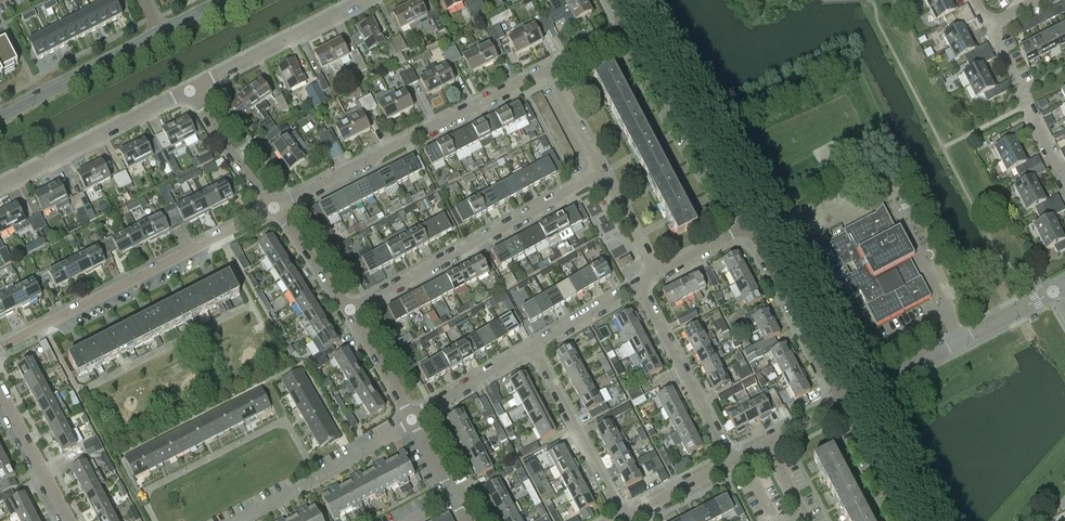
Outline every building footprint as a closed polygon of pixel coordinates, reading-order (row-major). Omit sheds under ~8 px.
[(58,6),(55,0),(49,3),(52,9),(58,6)] [(102,4),(112,22),(122,16),(114,0),(110,0),(102,4)] [(447,10),(462,3),(461,0),(442,0),(447,10)] [(473,0),(470,0),(464,3),(475,23),(482,19),(473,0)] [(482,19),(487,17),(484,11),(485,10),(480,0),(473,0),(482,19)] [(584,0),(548,0),(553,9),(549,11),(549,13),(551,17),(584,0)] [(550,18),(553,25),(563,19),(567,26),(575,21),(576,22),(592,13),(585,0),(584,0),(551,17),(550,18)] [(948,0),(924,0),(929,9),(948,0)] [(948,0),(929,9),(936,22),(943,18),(947,25),(971,13),(967,5),(954,12),(948,0)] [(418,1),(405,7),(418,31),(423,28),(419,21),(427,17),(418,1)] [(46,12),(52,9),(49,3),(43,6),(46,12)] [(102,4),(92,9),(101,27),(112,22),(102,4)] [(418,31),(405,7),(393,14),(401,30),(409,26),(413,33),(418,31)] [(92,9),(81,15),(91,33),(101,27),(92,9)] [(31,19),(37,16),(34,11),(28,14),(31,19)] [(971,13),(947,25),(951,32),(943,36),(949,48),(968,38),(962,27),(975,20),(971,13)] [(22,17),(25,23),(31,19),(28,14),(22,17)] [(81,15),(71,20),(80,38),(91,33),(81,15)] [(500,15),(488,22),(492,28),(498,25),(504,22),(500,15)] [(438,16),(431,20),(438,34),(439,33),(442,40),(447,37),(444,31),(446,30),(438,16)] [(548,16),(542,19),(549,32),(552,39),(558,36),(555,29),(553,25),(550,18),(548,16)] [(549,32),(542,19),(535,23),(542,36),(549,32)] [(71,20),(60,26),(70,44),(80,38),(71,20)] [(360,34),(352,37),(358,48),(365,44),(369,51),(384,43),(372,20),(357,28),(360,34)] [(488,21),(481,24),(485,32),(491,28),(492,28),(488,22),(488,21)] [(518,26),(529,49),(542,42),(534,26),(526,30),(523,24),(518,26)] [(491,28),(498,41),(505,37),(498,25),(492,28),(491,28)] [(60,26),(50,31),(59,49),(70,44),(60,26)] [(529,49),(518,26),(513,29),(516,35),(508,39),(516,55),(529,49)] [(1061,26),(1051,32),(1059,48),(1060,51),(1061,51),(1063,51),(1064,51),(1064,50),(1064,34),(1061,26)] [(498,41),(491,28),(485,32),(492,44),(498,41)] [(50,31),(39,36),(49,55),(59,49),(50,31)] [(1051,32),(1040,37),(1048,53),(1059,48),(1051,32)] [(394,39),(404,59),(410,56),(407,50),(408,49),(400,35),(394,39)] [(39,36),(29,42),(38,60),(49,55),(39,36)] [(924,37),(918,41),(921,45),(927,42),(924,37)] [(1040,37),(1029,43),(1038,59),(1048,53),(1040,37)] [(968,38),(949,48),(956,61),(963,57),(967,63),(991,51),(987,43),(974,50),(968,38)] [(404,59),(394,39),(386,43),(398,66),(402,64),(402,65),(406,62),(404,59)] [(327,47),(339,71),(342,75),(345,74),(343,70),(344,69),(340,61),(349,57),(340,40),(327,47)] [(4,79),(2,74),(18,65),(7,42),(0,45),(0,81),(4,79)] [(473,45),(484,67),(497,60),(488,44),(481,48),(478,42),(473,45)] [(1038,59),(1029,43),(1018,48),(1027,64),(1038,59)] [(484,67),(473,45),(468,48),(471,54),(463,58),(471,74),(484,67)] [(455,46),(448,50),(455,63),(462,59),(455,46)] [(339,71),(327,47),(314,54),(323,70),(331,66),(335,74),(339,71)] [(357,50),(350,54),(360,74),(368,70),(357,50)] [(455,63),(448,50),(442,53),(449,67),(455,63)] [(991,51),(967,63),(970,71),(963,75),(969,87),(988,77),(982,65),(995,59),(991,51)] [(294,60),(279,67),(291,91),(306,83),(294,60)] [(430,67),(441,89),(454,82),(446,66),(437,71),(434,64),(430,67)] [(610,108),(629,98),(622,84),(625,83),(623,78),(620,79),(613,66),(594,76),(610,108)] [(412,85),(403,67),(397,71),(399,75),(399,76),(405,88),(412,85)] [(441,89),(430,67),(425,69),(428,76),(420,80),(428,95),(441,89)] [(412,69),(405,72),(412,85),(419,81),(412,69)] [(322,75),(315,79),(323,93),(330,89),(322,75)] [(988,77),(969,87),(975,97),(974,98),(979,106),(1010,90),(1007,82),(995,89),(988,77)] [(942,78),(937,81),(940,87),(945,84),(942,78)] [(261,81),(249,90),(264,112),(265,112),(269,109),(264,102),(272,96),(261,81)] [(314,107),(326,101),(317,84),(306,90),(314,107)] [(264,112),(249,90),(237,99),(241,104),(233,110),(241,121),(249,115),(248,113),(255,108),(264,120),(257,126),(260,131),(272,122),(265,112),(264,112)] [(388,93),(400,115),(413,109),(405,93),(397,96),(394,90),(388,93)] [(400,115),(388,93),(385,95),(383,93),(375,99),(379,106),(387,122),(400,115)] [(534,104),(544,98),(541,93),(531,99),(534,104)] [(362,95),(370,111),(378,107),(371,94),(367,96),(366,94),(362,95)] [(370,111),(362,95),(361,96),(362,99),(357,101),(364,114),(370,111)] [(282,96),(275,100),(282,114),(290,110),(282,96)] [(544,98),(534,104),(536,109),(547,103),(544,98)] [(636,111),(629,98),(610,108),(627,139),(646,130),(639,116),(642,115),(639,110),(636,111)] [(506,110),(515,125),(526,119),(528,123),(536,120),(527,105),(521,108),(519,103),(506,110)] [(547,103),(536,109),(539,114),(549,109),(547,103)] [(1048,110),(1050,114),(1058,110),(1057,106),(1048,110)] [(549,109),(539,114),(542,119),(552,114),(549,109)] [(350,113),(345,115),(357,137),(370,131),(362,115),(361,115),(358,110),(350,113)] [(506,110),(495,115),(503,131),(515,125),(506,110)] [(552,114),(542,119),(545,124),(555,119),(552,114)] [(357,137),(345,115),(340,118),(343,124),(335,128),(344,144),(357,137)] [(495,115),(483,121),(491,137),(503,131),(495,115)] [(1051,117),(1044,121),(1048,127),(1055,124),(1051,117)] [(182,120),(174,124),(183,142),(195,136),(187,119),(183,121),(182,120)] [(555,119),(545,124),(547,130),(558,124),(555,119)] [(483,121),(471,127),(479,143),(491,137),(483,121)] [(272,122),(260,131),(265,137),(276,129),(277,129),(272,122)] [(183,142),(174,124),(167,127),(168,129),(163,131),(172,148),(183,142)] [(558,124),(547,130),(550,135),(560,129),(558,124)] [(1000,161),(1019,151),(1013,139),(1025,133),(1022,126),(998,138),(1002,145),(994,149),(1000,161)] [(471,127),(460,133),(468,149),(479,143),(471,127)] [(276,129),(265,137),(269,143),(281,134),(277,129),(276,129)] [(563,134),(560,129),(550,135),(553,140),(563,134)] [(325,133),(332,147),(338,143),(331,130),(325,133)] [(653,143),(646,130),(627,139),(644,171),(663,161),(656,148),(659,147),(656,141),(653,143)] [(281,160),(303,144),(294,132),(273,148),(281,160)] [(332,147),(325,133),(318,137),(325,150),(332,147)] [(460,133),(448,139),(456,155),(468,149),(460,133)] [(1062,137),(1060,133),(1053,137),(1055,141),(1062,137)] [(566,140),(563,134),(553,140),(556,145),(566,140)] [(539,140),(543,149),(550,145),(546,137),(539,140)] [(456,155),(448,139),(436,145),(444,161),(456,155)] [(569,145),(566,140),(556,145),(559,150),(569,145)] [(166,161),(162,153),(156,142),(150,145),(147,147),(144,141),(140,143),(139,141),(131,145),(141,164),(152,158),(160,164),(166,161)] [(306,149),(303,144),(281,160),(290,172),(304,161),(299,154),(306,149)] [(141,164),(131,145),(124,149),(125,151),(120,153),(129,170),(141,164)] [(444,161),(436,145),(424,152),(432,167),(444,161)] [(571,150),(569,145),(559,150),(561,155),(571,150)] [(169,149),(162,153),(168,165),(175,161),(169,149)] [(505,149),(499,152),(501,157),(507,154),(505,149)] [(521,150),(514,153),(517,158),(523,155),(521,150)] [(574,155),(571,150),(561,155),(564,160),(574,155)] [(536,166),(544,181),(556,175),(551,166),(558,163),(552,151),(540,158),(543,163),(536,166)] [(1025,163),(1019,151),(1000,161),(1006,173),(1014,169),(1018,177),(1041,165),(1037,157),(1025,163)] [(501,157),(499,152),(492,155),(493,156),(487,159),(489,163),(501,157)] [(211,154),(198,160),(201,166),(214,160),(211,154)] [(574,155),(564,160),(567,166),(577,160),(574,155)] [(401,164),(408,179),(420,173),(413,158),(401,164)] [(505,164),(503,159),(491,165),(494,170),(505,164)] [(663,161),(644,171),(661,203),(680,193),(673,180),(676,178),(673,173),(670,175),(663,161)] [(98,186),(110,180),(101,163),(97,165),(96,163),(88,167),(98,186)] [(215,163),(202,169),(205,175),(218,169),(215,163)] [(408,179),(401,164),(389,170),(397,185),(408,179)] [(478,169),(475,164),(469,167),(472,172),(478,169)] [(494,170),(491,165),(485,169),(487,174),(494,170)] [(1041,165),(1018,177),(1021,183),(1013,187),(1020,199),(1039,190),(1033,178),(1045,172),(1041,165)] [(544,181),(536,166),(525,173),(533,188),(544,181)] [(98,186),(88,167),(81,171),(82,172),(77,175),(86,192),(92,189),(96,195),(99,194),(101,198),(104,196),(98,186)] [(209,174),(214,182),(222,178),(218,169),(209,174)] [(190,175),(193,180),(201,175),(199,170),(190,175)] [(389,170),(377,176),(385,191),(397,185),(389,170)] [(126,187),(125,188),(127,191),(134,188),(132,184),(126,171),(119,174),(126,187)] [(452,176),(455,181),(461,178),(458,173),(452,176)] [(533,188),(525,173),(513,179),(521,194),(533,188)] [(126,187),(119,174),(113,177),(120,191),(125,188),(126,187)] [(474,174),(467,178),(470,183),(476,179),(474,174)] [(193,180),(190,175),(177,181),(180,186),(193,180)] [(212,187),(221,207),(228,203),(228,201),(240,195),(230,176),(211,185),(212,187)] [(377,176),(365,182),(373,197),(385,191),(377,176)] [(455,181),(452,176),(446,180),(448,185),(455,181)] [(470,183),(467,178),(462,181),(464,186),(470,183)] [(513,179),(502,185),(510,200),(521,194),(513,179)] [(373,197),(365,182),(354,188),(362,203),(373,197)] [(53,185),(46,189),(56,208),(68,201),(59,184),(54,187),(53,185)] [(170,192),(174,190),(171,184),(160,189),(168,207),(176,203),(170,192)] [(502,185),(490,191),(498,206),(510,200),(502,185)] [(206,192),(200,195),(208,211),(213,209),(213,211),(221,207),(212,187),(205,190),(206,192)] [(450,187),(444,190),(446,195),(452,192),(450,187)] [(362,203),(354,188),(342,194),(350,209),(362,203)] [(56,208),(46,189),(39,193),(39,194),(35,196),(44,214),(56,208)] [(1045,202),(1039,190),(1020,199),(1026,212),(1034,208),(1037,215),(1061,203),(1057,196),(1045,202)] [(208,211),(200,195),(194,198),(191,191),(185,195),(188,200),(187,200),(197,219),(204,215),(203,214),(208,211)] [(498,206),(490,191),(478,198),(486,213),(498,206)] [(83,192),(76,196),(83,209),(90,222),(97,219),(83,192)] [(687,207),(680,193),(661,203),(678,235),(697,225),(689,212),(692,210),(690,205),(687,207)] [(350,209),(342,194),(330,200),(338,215),(350,209)] [(434,195),(421,202),(425,211),(432,207),(430,204),(437,201),(434,195)] [(83,209),(76,196),(70,199),(77,212),(83,209)] [(144,198),(138,201),(141,207),(142,209),(148,205),(144,198)] [(478,198),(467,204),(475,219),(486,213),(478,198)] [(174,205),(167,209),(172,220),(180,216),(184,224),(188,221),(189,223),(197,219),(187,200),(181,203),(182,204),(176,207),(174,205)] [(338,215),(330,200),(318,206),(319,207),(312,211),(321,229),(329,225),(327,221),(338,215)] [(393,207),(396,212),(408,206),(404,200),(393,205),(394,207),(393,207)] [(141,207),(138,201),(126,207),(129,213),(141,207)] [(419,209),(420,209),(421,213),(425,211),(421,202),(417,204),(419,209)] [(1061,203),(1037,215),(1041,222),(1033,226),(1040,238),(1058,229),(1053,217),(1064,211),(1061,203)] [(475,219),(467,204),(451,213),(459,228),(475,219)] [(415,205),(409,209),(411,213),(415,211),(418,210),(416,205),(415,205)] [(10,207),(3,211),(13,229),(25,223),(17,206),(11,208),(10,207)] [(574,208),(562,215),(570,230),(582,224),(589,220),(581,206),(575,210),(574,208)] [(847,230),(843,231),(844,233),(829,242),(828,241),(805,253),(834,307),(854,298),(853,297),(860,293),(867,306),(866,307),(877,326),(931,298),(920,278),(919,278),(893,229),(882,206),(882,207),(874,216),(873,216),(866,219),(867,220),(848,232),(847,230)] [(129,213),(126,207),(118,212),(120,217),(129,213)] [(911,207),(903,211),(908,221),(916,217),(911,207)] [(172,220),(167,209),(158,213),(160,215),(154,218),(153,217),(148,220),(158,239),(165,235),(164,234),(169,231),(165,224),(172,220)] [(3,211),(0,212),(0,233),(1,235),(13,229),(3,211)] [(364,221),(358,225),(361,230),(373,224),(370,219),(367,213),(361,216),(364,221)] [(40,214),(34,217),(41,230),(47,227),(40,214)] [(431,223),(439,238),(456,229),(448,214),(431,223)] [(388,225),(389,227),(401,221),(398,215),(392,217),(386,221),(388,225)] [(562,215),(551,221),(559,236),(570,230),(562,215)] [(376,216),(370,219),(373,224),(379,221),(376,216)] [(41,230),(34,217),(28,221),(34,234),(41,230)] [(353,229),(347,232),(349,236),(361,230),(358,225),(355,219),(349,222),(353,229)] [(158,239),(148,220),(141,223),(143,225),(137,228),(145,244),(149,242),(150,243),(158,239)] [(559,236),(551,221),(539,227),(547,242),(559,236)] [(439,238),(431,223),(419,230),(427,245),(439,238)] [(547,242),(539,227),(528,233),(536,248),(547,242)] [(129,229),(124,232),(134,252),(140,248),(140,246),(145,244),(137,228),(130,231),(129,229)] [(74,234),(77,239),(86,234),(83,229),(74,234)] [(369,229),(362,233),(365,238),(371,235),(369,229)] [(649,234),(654,245),(665,240),(660,229),(649,234)] [(1040,238),(1046,250),(1053,246),(1057,254),(1064,250),(1064,240),(1064,241),(1058,229),(1040,238)] [(419,230),(408,236),(416,250),(427,245),(419,230)] [(134,252),(124,232),(118,235),(119,237),(113,240),(111,237),(104,241),(110,253),(117,250),(120,256),(125,254),(126,255),(134,252)] [(365,238),(362,233),(357,236),(360,241),(365,238)] [(528,233),(516,239),(525,255),(536,248),(528,233)] [(77,239),(74,234),(62,240),(65,245),(77,239)] [(416,250),(408,236),(396,242),(404,257),(416,250)] [(265,257),(280,248),(272,237),(258,246),(265,257)] [(28,253),(47,244),(44,238),(25,247),(28,253)] [(353,245),(350,239),(335,247),(341,257),(349,252),(347,248),(353,245)] [(516,239),(505,246),(513,261),(525,255),(516,239)] [(577,243),(580,248),(586,244),(583,239),(577,243)] [(5,266),(15,261),(12,256),(11,257),(6,248),(4,248),(0,240),(0,256),(5,266)] [(65,245),(62,240),(50,246),(53,251),(65,245)] [(236,242),(229,246),(244,271),(251,267),(239,247),(245,244),(244,240),(237,244),(236,242)] [(90,249),(84,252),(94,272),(101,268),(101,266),(112,260),(109,253),(110,253),(104,241),(95,245),(97,248),(91,251),(90,249)] [(396,242),(385,248),(393,263),(404,257),(396,242)] [(577,243),(566,249),(568,254),(580,248),(577,243)] [(592,244),(586,248),(589,252),(595,249),(592,244)] [(513,261),(505,246),(493,252),(501,267),(513,261)] [(362,258),(373,253),(371,247),(360,251),(362,258)] [(568,254),(566,249),(561,252),(558,247),(551,251),(554,256),(555,256),(557,260),(568,254)] [(287,260),(280,248),(265,257),(273,269),(287,260)] [(385,248),(373,254),(381,269),(393,263),(385,248)] [(94,272),(84,252),(78,256),(79,257),(72,260),(81,277),(86,274),(86,276),(94,272)] [(381,269),(373,254),(362,260),(370,275),(381,269)] [(729,273),(744,266),(738,254),(723,261),(729,273)] [(629,256),(618,263),(622,270),(633,263),(629,256)] [(469,265),(478,280),(489,274),(481,258),(469,265)] [(569,258),(557,264),(560,269),(571,262),(569,258)] [(66,262),(60,265),(70,284),(77,281),(76,279),(81,277),(72,260),(67,263),(66,262)] [(287,260),(273,269),(280,281),(295,272),(287,260)] [(590,269),(599,284),(610,277),(602,262),(590,269)] [(532,268),(534,273),(546,267),(543,263),(532,268)] [(534,273),(532,268),(531,268),(529,264),(523,267),(528,277),(534,273)] [(48,269),(39,274),(45,286),(53,282),(56,289),(61,287),(62,288),(70,284),(60,265),(53,268),(54,270),(50,272),(48,269)] [(469,265),(458,271),(466,286),(478,280),(469,265)] [(750,278),(744,266),(729,273),(735,285),(750,278)] [(0,272),(0,276),(1,278),(13,272),(11,267),(0,272)] [(710,283),(716,280),(710,268),(704,271),(710,283)] [(599,284),(590,269),(579,275),(587,291),(599,284)] [(549,275),(546,270),(540,274),(542,279),(549,275)] [(466,286),(458,271),(446,277),(454,292),(466,286)] [(295,272),(280,281),(288,292),(302,283),(295,272)] [(26,282),(20,285),(29,304),(37,300),(37,299),(41,297),(38,290),(45,286),(39,274),(31,278),(33,281),(27,283),(26,282)] [(255,281),(256,281),(252,274),(247,277),(251,283),(255,281)] [(698,274),(686,280),(694,295),(698,303),(703,300),(699,292),(706,289),(698,274)] [(210,285),(197,292),(207,311),(217,306),(221,304),(239,295),(229,275),(215,282),(214,279),(209,282),(210,285)] [(587,291),(579,275),(568,282),(576,297),(587,291)] [(446,277),(434,284),(443,299),(454,292),(446,277)] [(513,277),(503,282),(508,291),(517,287),(518,286),(513,277)] [(750,278),(735,285),(741,297),(756,289),(750,278)] [(529,280),(523,283),(526,288),(531,285),(529,280)] [(694,295),(686,280),(675,286),(683,301),(694,295)] [(716,280),(710,283),(714,289),(720,286),(716,280)] [(259,287),(256,281),(255,281),(251,283),(254,290),(259,287)] [(576,297),(568,282),(556,289),(565,304),(576,297)] [(302,283),(288,292),(295,304),(309,295),(302,283)] [(526,288),(523,283),(518,286),(517,287),(520,291),(526,288)] [(434,284),(423,290),(431,305),(443,299),(434,284)] [(29,304),(20,285),(14,288),(12,285),(6,288),(8,293),(17,309),(23,306),(24,307),(29,304)] [(683,301),(675,286),(662,293),(670,307),(683,301)] [(565,304),(556,289),(545,295),(553,310),(565,304)] [(756,289),(741,297),(747,309),(762,301),(762,300),(765,299),(761,292),(758,294),(756,289)] [(431,305),(423,290),(411,296),(420,311),(431,305)] [(207,311),(197,292),(183,299),(182,296),(177,298),(178,301),(165,308),(175,328),(193,319),(197,316),(207,311)] [(8,293),(3,295),(2,294),(0,295),(0,306),(6,317),(12,314),(12,312),(17,309),(8,293)] [(509,299),(506,293),(500,296),(493,300),(488,303),(492,309),(503,302),(509,299)] [(720,293),(713,296),(717,302),(723,299),(720,293)] [(317,306),(309,295),(295,304),(302,315),(302,316),(317,306)] [(545,295),(534,302),(542,317),(553,310),(545,295)] [(420,311),(411,296),(400,303),(408,318),(420,311)] [(465,312),(463,307),(462,308),(455,297),(448,301),(453,309),(456,307),(458,310),(456,311),(459,316),(465,312)] [(264,307),(269,304),(265,298),(261,301),(264,307)] [(468,305),(463,307),(465,312),(476,306),(473,301),(467,304),(468,305)] [(542,317),(534,302),(522,309),(530,324),(542,317)] [(408,318),(400,303),(388,309),(388,310),(381,315),(392,333),(399,329),(397,324),(408,318)] [(221,304),(217,306),(220,310),(218,311),(221,316),(226,313),(221,304)] [(273,311),(269,304),(264,307),(268,313),(273,311)] [(707,305),(701,308),(704,314),(710,311),(707,305)] [(302,316),(302,315),(297,319),(304,330),(324,318),(317,306),(302,316)] [(630,313),(628,309),(626,306),(613,314),(616,320),(630,313)] [(748,315),(743,318),(750,327),(756,324),(759,331),(774,323),(773,322),(776,321),(772,315),(770,316),(765,307),(748,315)] [(146,318),(133,325),(143,344),(154,338),(158,336),(161,335),(163,340),(167,337),(165,333),(175,328),(165,308),(151,315),(150,312),(145,315),(146,318)] [(479,314),(476,309),(470,313),(473,318),(479,314)] [(689,312),(693,320),(699,317),(695,309),(689,312)] [(743,318),(748,315),(745,309),(726,319),(729,325),(735,322),(743,317),(743,318)] [(442,325),(440,320),(439,321),(434,311),(427,315),(430,321),(426,323),(431,331),(436,329),(442,325)] [(622,332),(637,324),(637,323),(640,322),(636,315),(634,317),(631,312),(616,320),(622,332)] [(693,320),(689,312),(676,318),(680,326),(693,320)] [(516,313),(512,315),(521,328),(524,326),(516,313)] [(202,326),(197,316),(193,319),(197,328),(202,326)] [(453,322),(456,327),(462,324),(469,321),(465,316),(453,322)] [(510,316),(499,322),(508,337),(519,331),(510,316)] [(324,318),(304,330),(312,342),(332,330),(324,318)] [(717,330),(726,325),(723,319),(717,323),(713,325),(716,331),(717,330)] [(281,329),(283,328),(279,322),(275,324),(278,331),(281,329)] [(453,322),(442,328),(445,334),(451,331),(450,330),(456,327),(453,322)] [(499,322),(488,329),(497,344),(508,337),(499,322)] [(738,328),(735,322),(729,325),(732,331),(738,328)] [(774,323),(759,331),(765,342),(744,353),(747,359),(777,343),(774,338),(780,335),(774,323)] [(637,324),(622,332),(629,343),(643,335),(637,324)] [(143,344),(133,325),(119,331),(118,328),(113,331),(114,334),(101,341),(111,360),(143,344)] [(690,344),(705,336),(699,325),(684,332),(690,344)] [(729,331),(726,325),(717,330),(720,336),(729,331)] [(607,326),(595,333),(600,344),(613,337),(607,326)] [(281,329),(278,331),(282,337),(287,334),(283,328),(281,329)] [(442,328),(431,335),(433,340),(445,333),(445,334),(442,328)] [(497,344),(488,329),(476,335),(485,350),(497,344)] [(857,329),(848,334),(851,340),(860,335),(857,329)] [(320,354),(330,347),(339,341),(332,330),(312,342),(306,346),(313,357),(319,353),(320,354)] [(592,333),(586,336),(589,343),(595,340),(592,333)] [(433,340),(431,335),(425,338),(427,343),(433,340)] [(485,350),(476,335),(465,342),(474,357),(485,350)] [(643,335),(629,343),(635,355),(650,347),(649,347),(652,345),(649,338),(646,340),(643,335)] [(154,338),(159,348),(163,346),(158,336),(154,338)] [(708,343),(705,336),(690,344),(696,356),(711,348),(718,345),(715,339),(708,343)] [(408,344),(404,337),(397,341),(401,348),(408,344)] [(46,340),(39,344),(44,353),(51,365),(57,362),(46,340)] [(111,360),(101,341),(87,348),(86,345),(81,347),(82,350),(69,358),(78,377),(111,360)] [(737,341),(732,344),(735,350),(741,347),(737,341)] [(465,342),(454,349),(462,364),(474,357),(465,342)] [(777,343),(747,359),(750,364),(755,361),(768,355),(770,359),(773,358),(777,364),(792,357),(791,357),(794,355),(791,348),(788,350),(785,345),(780,348),(777,343)] [(288,348),(292,355),(297,352),(293,345),(288,348)] [(413,345),(407,348),(409,353),(416,350),(413,345)] [(607,355),(613,352),(609,346),(603,349),(607,355)] [(319,353),(313,357),(307,360),(311,366),(323,358),(333,352),(330,347),(320,354),(319,353)] [(563,367),(577,359),(571,347),(556,355),(563,367)] [(650,347),(635,355),(641,367),(656,359),(650,347)] [(711,348),(696,356),(702,368),(717,360),(724,356),(721,351),(715,355),(711,348)] [(462,364),(454,349),(442,355),(451,370),(462,364)] [(340,371),(354,362),(347,350),(333,359),(340,371)] [(619,364),(613,352),(607,355),(613,367),(619,364)] [(126,353),(121,355),(124,361),(129,358),(126,353)] [(600,362),(606,359),(602,353),(596,356),(600,362)] [(451,370),(442,355),(431,362),(439,377),(451,370)] [(738,364),(744,360),(741,355),(735,358),(738,364)] [(792,357),(777,364),(783,376),(798,369),(792,357)] [(323,358),(311,366),(315,372),(327,364),(323,358)] [(23,380),(39,372),(32,359),(17,368),(23,380)] [(577,359),(563,367),(569,378),(583,371),(577,359)] [(606,359),(600,362),(606,374),(612,371),(606,359)] [(656,359),(641,367),(647,379),(662,371),(656,359)] [(723,371),(717,360),(702,368),(708,379),(723,371)] [(744,360),(738,364),(743,372),(738,375),(741,381),(752,376),(744,360)] [(362,373),(354,362),(340,371),(347,382),(362,373)] [(439,377),(431,362),(419,369),(427,384),(439,377)] [(619,364),(613,367),(616,372),(622,369),(619,364)] [(59,377),(64,374),(61,367),(55,370),(59,377)] [(771,367),(764,371),(766,376),(774,372),(771,367)] [(800,373),(798,369),(783,376),(789,388),(804,380),(807,378),(803,372),(800,373)] [(289,395),(308,384),(301,370),(281,382),(289,395)] [(583,371),(569,378),(575,390),(590,383),(583,371)] [(612,371),(606,374),(609,379),(615,376),(612,371)] [(731,387),(723,371),(708,379),(709,380),(706,382),(709,389),(712,387),(716,395),(731,387)] [(45,384),(39,372),(23,380),(30,392),(45,384)] [(362,373),(347,382),(355,394),(369,385),(369,384),(372,382),(368,375),(364,377),(362,373)] [(760,373),(755,375),(762,387),(768,384),(764,378),(763,379),(760,373)] [(68,380),(64,374),(59,377),(62,383),(68,380)] [(516,394),(531,386),(525,374),(510,382),(516,394)] [(329,379),(321,383),(325,389),(332,385),(329,379)] [(789,388),(785,390),(793,403),(795,404),(801,401),(799,398),(810,392),(804,380),(789,388)] [(590,383),(575,390),(581,402),(596,394),(590,383)] [(52,396),(45,384),(30,392),(36,404),(52,396)] [(308,384),(289,395),(297,408),(316,397),(308,384)] [(369,385),(355,394),(362,405),(376,396),(369,385)] [(642,392),(638,385),(626,391),(629,397),(641,390),(642,392)] [(531,386),(516,394),(522,406),(537,398),(531,386)] [(493,406),(499,403),(490,387),(485,390),(493,406)] [(735,388),(730,391),(733,396),(738,393),(735,388)] [(771,397),(768,391),(766,388),(760,391),(763,398),(752,404),(760,419),(761,422),(768,418),(767,415),(771,413),(771,412),(777,409),(771,397)] [(246,396),(256,416),(270,409),(260,389),(246,396)] [(774,389),(768,391),(771,397),(777,394),(774,389)] [(643,394),(642,392),(641,390),(629,397),(632,402),(644,396),(643,394)] [(664,409),(678,402),(678,401),(681,399),(677,393),(674,394),(672,390),(657,397),(664,409)] [(72,401),(77,398),(73,391),(68,394),(72,401)] [(733,396),(730,391),(718,397),(721,403),(733,396)] [(52,396),(36,404),(43,416),(64,405),(57,393),(52,396)] [(602,406),(596,394),(581,402),(588,414),(589,413),(592,419),(609,410),(606,404),(602,406)] [(644,396),(632,402),(635,408),(647,402),(643,394),(644,396)] [(777,394),(771,397),(777,409),(777,410),(783,407),(777,394)] [(256,416),(246,396),(233,403),(243,423),(256,416)] [(341,403),(342,403),(338,396),(334,399),(337,405),(341,403)] [(384,408),(376,396),(362,405),(370,417),(384,408)] [(486,414),(492,410),(485,396),(479,400),(486,414)] [(324,410),(316,397),(297,408),(304,421),(324,410)] [(77,398),(72,401),(75,408),(80,405),(77,398)] [(537,398),(522,406),(529,418),(543,410),(537,398)] [(680,406),(678,402),(664,409),(670,421),(684,413),(687,411),(683,404),(680,406)] [(233,403),(219,410),(229,430),(243,423),(233,403)] [(346,409),(342,403),(341,403),(337,405),(341,412),(346,409)] [(499,403),(493,406),(499,418),(505,415),(505,414),(499,403)] [(603,442),(617,434),(612,423),(615,422),(614,419),(633,409),(629,403),(595,421),(599,428),(596,430),(603,442)] [(752,404),(740,410),(748,425),(760,419),(752,404)] [(64,405),(43,416),(49,428),(64,420),(70,417),(64,405)] [(732,408),(735,413),(728,416),(735,431),(736,431),(738,434),(745,430),(743,427),(748,425),(740,410),(738,405),(732,408)] [(229,430),(219,410),(206,417),(216,437),(229,430)] [(324,410),(304,421),(312,434),(331,423),(324,410)] [(486,414),(482,416),(485,422),(495,416),(492,410),(486,414)] [(543,410),(529,418),(535,429),(550,422),(543,410)] [(453,431),(468,423),(462,411),(447,419),(453,431)] [(351,413),(344,417),(352,429),(358,425),(351,413)] [(670,421),(676,432),(676,433),(690,425),(684,413),(670,421)] [(505,415),(499,418),(506,430),(511,427),(505,415)] [(86,416),(81,418),(85,425),(90,422),(86,416)] [(206,417),(192,424),(203,443),(216,437),(206,417)] [(64,420),(49,428),(55,441),(71,432),(64,420)] [(550,422),(535,429),(541,441),(556,434),(550,422)] [(341,439),(331,423),(312,434),(320,448),(328,443),(329,446),(341,439)] [(468,423),(453,431),(459,443),(475,435),(468,423)] [(203,443),(192,424),(179,430),(189,450),(203,443)] [(648,433),(654,429),(651,424),(645,427),(648,433)] [(676,433),(676,432),(669,436),(675,448),(682,444),(697,437),(690,425),(676,433)] [(514,432),(511,427),(506,430),(512,442),(516,439),(513,433),(514,432)] [(498,437),(505,434),(501,428),(495,431),(498,437)] [(639,437),(645,434),(642,428),(636,431),(639,437)] [(654,429),(648,433),(651,438),(657,435),(654,429)] [(189,450),(179,430),(166,437),(176,457),(189,450)] [(77,445),(71,432),(55,441),(62,453),(77,445)] [(505,434),(498,437),(501,443),(508,439),(505,434)] [(617,434),(603,442),(609,453),(623,446),(624,446),(629,443),(625,438),(621,440),(617,434)] [(648,440),(645,434),(639,437),(642,443),(648,440)] [(478,441),(475,435),(459,443),(466,455),(487,444),(484,438),(478,441)] [(86,451),(101,444),(97,437),(83,445),(86,451)] [(166,437),(152,444),(162,464),(176,457),(166,437)] [(703,449),(697,437),(682,444),(688,457),(703,449)] [(517,440),(516,439),(512,442),(520,459),(541,448),(537,442),(522,450),(519,445),(521,444),(518,439),(517,440)] [(101,444),(86,451),(89,457),(104,450),(101,444)] [(152,444),(139,451),(149,471),(162,464),(152,444)] [(487,444),(466,455),(472,466),(487,458),(493,455),(487,444)] [(630,457),(624,446),(623,446),(609,453),(615,465),(630,457)] [(555,467),(570,459),(563,447),(549,455),(555,467)] [(660,456),(666,453),(663,447),(657,450),(660,456)] [(831,490),(850,480),(843,467),(846,465),(843,460),(840,462),(833,448),(814,458),(831,490)] [(393,461),(405,485),(409,483),(407,480),(414,476),(409,468),(412,467),(403,450),(398,452),(400,457),(393,461)] [(149,471),(139,451),(125,458),(135,478),(149,471)] [(651,461),(657,457),(654,451),(648,455),(651,461)] [(0,454),(0,470),(10,465),(3,453),(0,454)] [(666,453),(660,456),(667,468),(672,465),(666,453)] [(532,480),(543,473),(537,461),(536,461),(533,455),(522,461),(532,480)] [(651,461),(648,455),(643,457),(646,463),(651,461)] [(514,466),(520,463),(517,457),(511,461),(514,466)] [(630,457),(615,465),(615,466),(612,467),(616,474),(619,473),(621,477),(636,469),(641,466),(638,461),(633,464),(630,457)] [(658,457),(651,461),(656,468),(657,472),(663,468),(658,457)] [(487,458),(472,466),(478,478),(486,474),(488,479),(511,467),(508,462),(501,466),(503,469),(495,473),(487,458)] [(570,459),(555,467),(561,478),(576,470),(579,468),(575,462),(572,463),(570,459)] [(374,471),(368,474),(381,498),(385,495),(384,492),(397,485),(399,488),(405,485),(393,461),(385,464),(383,460),(372,466),(374,471)] [(93,474),(87,462),(71,470),(78,482),(93,474)] [(520,463),(514,466),(517,473),(523,470),(520,463)] [(112,464),(107,467),(110,473),(115,471),(112,464)] [(0,470),(0,484),(0,485),(0,497),(18,487),(13,479),(16,478),(10,465),(0,470)] [(511,467),(488,479),(491,485),(484,489),(491,502),(506,494),(497,477),(512,469),(511,467)] [(657,472),(656,472),(662,483),(664,482),(669,479),(664,470),(663,468),(657,472)] [(642,481),(636,469),(621,477),(628,489),(642,481)] [(576,470),(561,478),(568,490),(582,482),(576,470)] [(99,471),(93,474),(78,482),(84,494),(100,486),(105,483),(99,471)] [(351,483),(345,486),(358,510),(360,509),(362,514),(365,512),(363,507),(361,504),(375,497),(376,500),(381,498),(368,474),(362,477),(360,473),(349,478),(351,483)] [(543,473),(532,480),(538,491),(550,485),(543,473)] [(529,496),(535,492),(529,480),(523,483),(529,496)] [(850,480),(831,490),(847,520),(850,520),(866,512),(859,499),(863,497),(860,492),(857,493),(850,480)] [(642,481),(628,489),(633,499),(633,498),(647,491),(642,481)] [(119,492),(125,488),(121,482),(115,485),(119,492)] [(582,482),(568,490),(574,501),(588,494),(588,493),(591,491),(587,485),(585,486),(582,482)] [(345,486),(340,489),(337,485),(326,491),(328,495),(322,498),(334,520),(337,520),(339,520),(338,516),(352,509),(353,512),(358,510),(345,486)] [(550,485),(538,491),(544,503),(550,500),(549,499),(555,496),(550,485)] [(106,498),(100,486),(84,494),(90,507),(106,498)] [(125,488),(119,492),(122,498),(128,495),(125,488)] [(535,492),(529,496),(535,507),(541,504),(535,492)] [(506,494),(491,502),(497,513),(512,505),(506,494)] [(574,501),(580,514),(584,520),(585,520),(594,516),(590,508),(595,506),(588,494),(574,501)] [(16,515),(31,507),(25,495),(9,503),(16,515)] [(727,496),(715,503),(723,518),(734,512),(738,518),(744,515),(735,497),(729,500),(727,496)] [(108,503),(106,498),(90,507),(97,519),(112,511),(115,509),(111,502),(108,503)] [(556,511),(550,500),(544,503),(550,514),(556,511)] [(715,503),(703,509),(710,520),(716,520),(723,518),(715,503)] [(541,504),(535,507),(541,519),(547,515),(541,504)] [(497,513),(501,520),(510,520),(518,517),(512,505),(497,513)] [(133,516),(138,513),(134,506),(129,509),(133,516)] [(16,515),(19,520),(34,520),(38,519),(31,507),(16,515)] [(292,520),(322,520),(315,508),(308,511),(306,507),(295,512),(297,517),(291,520),(292,520)] [(703,509),(692,515),(695,520),(710,520),(703,509)] [(97,519),(98,520),(118,520),(112,511),(97,519)] [(550,514),(553,520),(561,520),(556,511),(550,514)] [(866,512),(850,520),(871,520),(866,512)] [(133,516),(135,520),(137,520),(141,519),(138,513),(133,516)]
